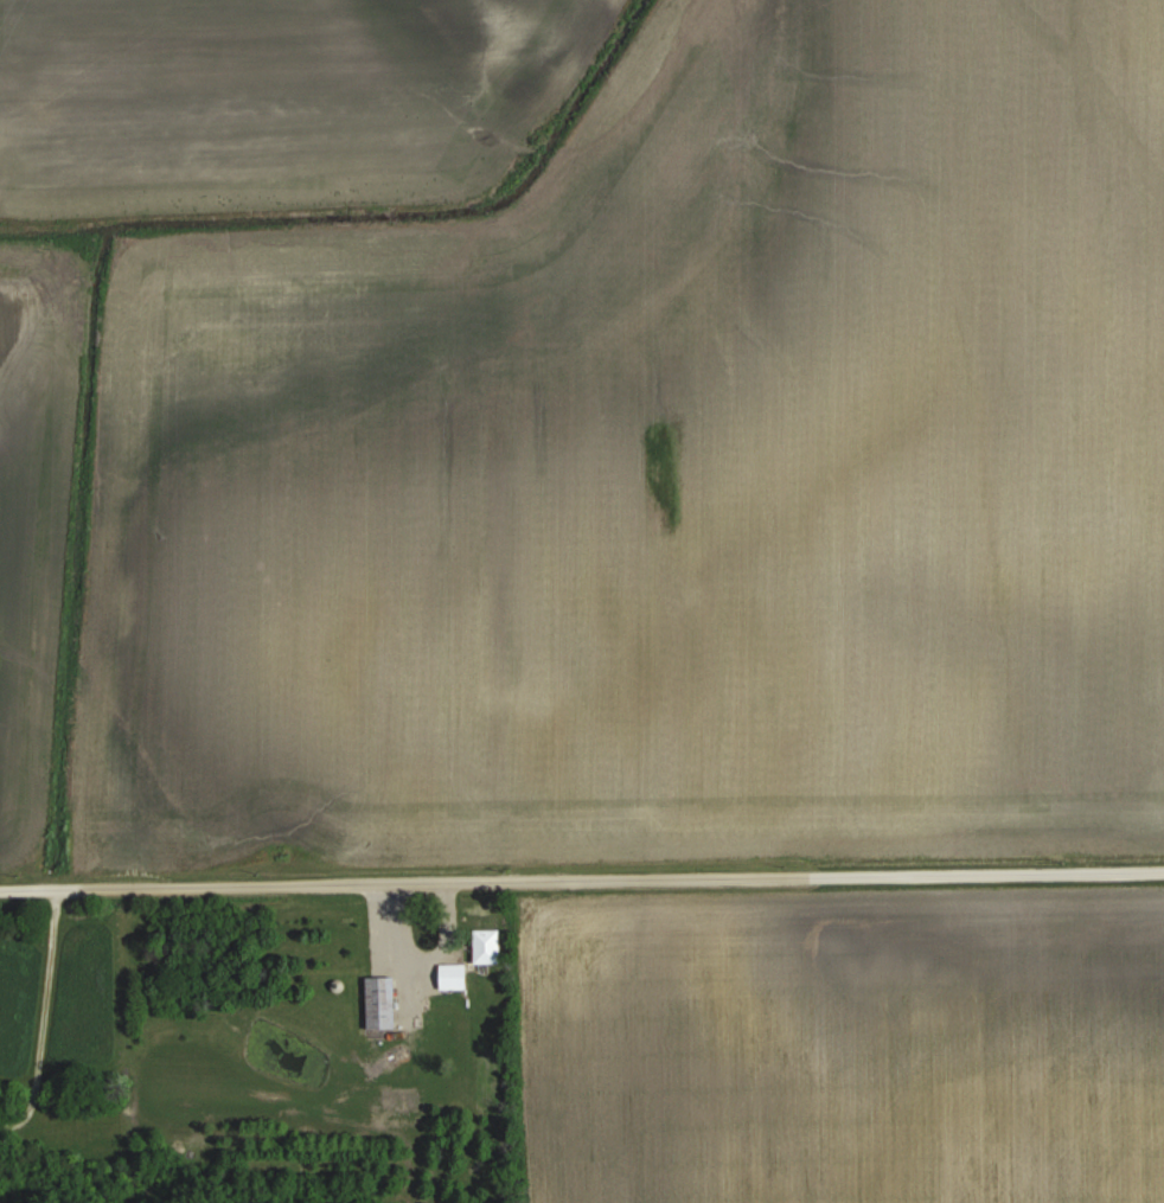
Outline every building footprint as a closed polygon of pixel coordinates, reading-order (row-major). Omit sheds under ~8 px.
[(501,929),(476,929),(476,964),(501,964),(501,929)] [(468,964),(442,964),(442,989),(468,989),(468,964)] [(369,1028),(397,1028),(397,975),(369,975),(369,1028)]
